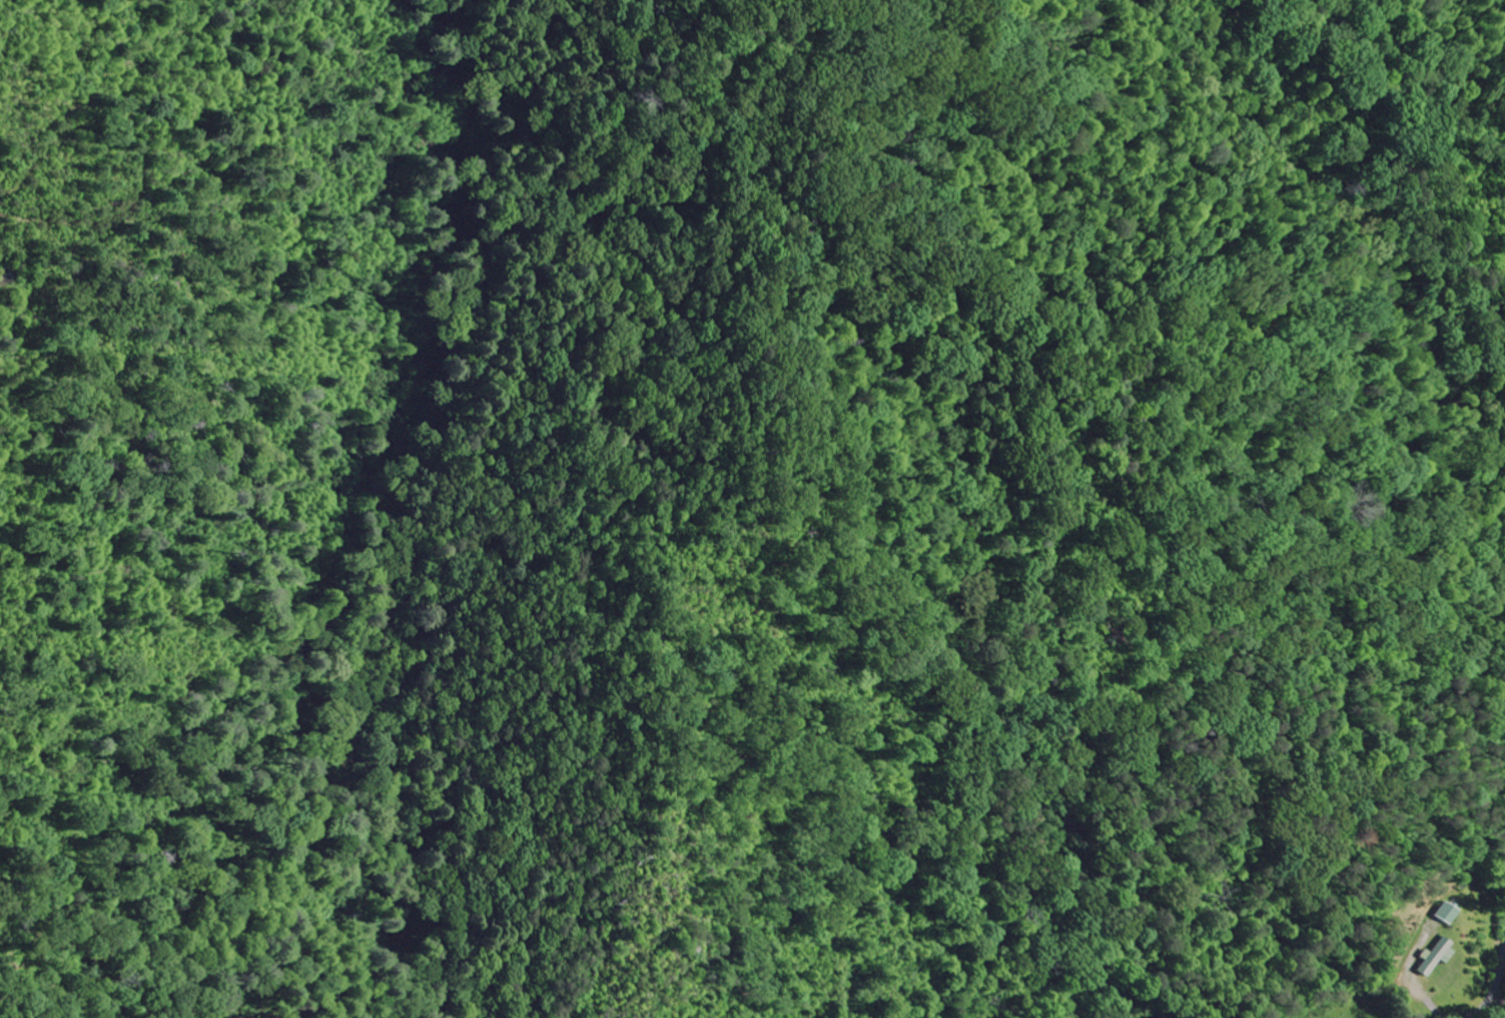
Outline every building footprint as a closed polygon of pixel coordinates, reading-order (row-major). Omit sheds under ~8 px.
[(1466,910),(1452,901),(1442,916),(1456,925),(1466,910)] [(1422,972),(1431,978),(1442,960),(1447,964),(1460,944),(1446,935),(1429,960),(1422,972)]
